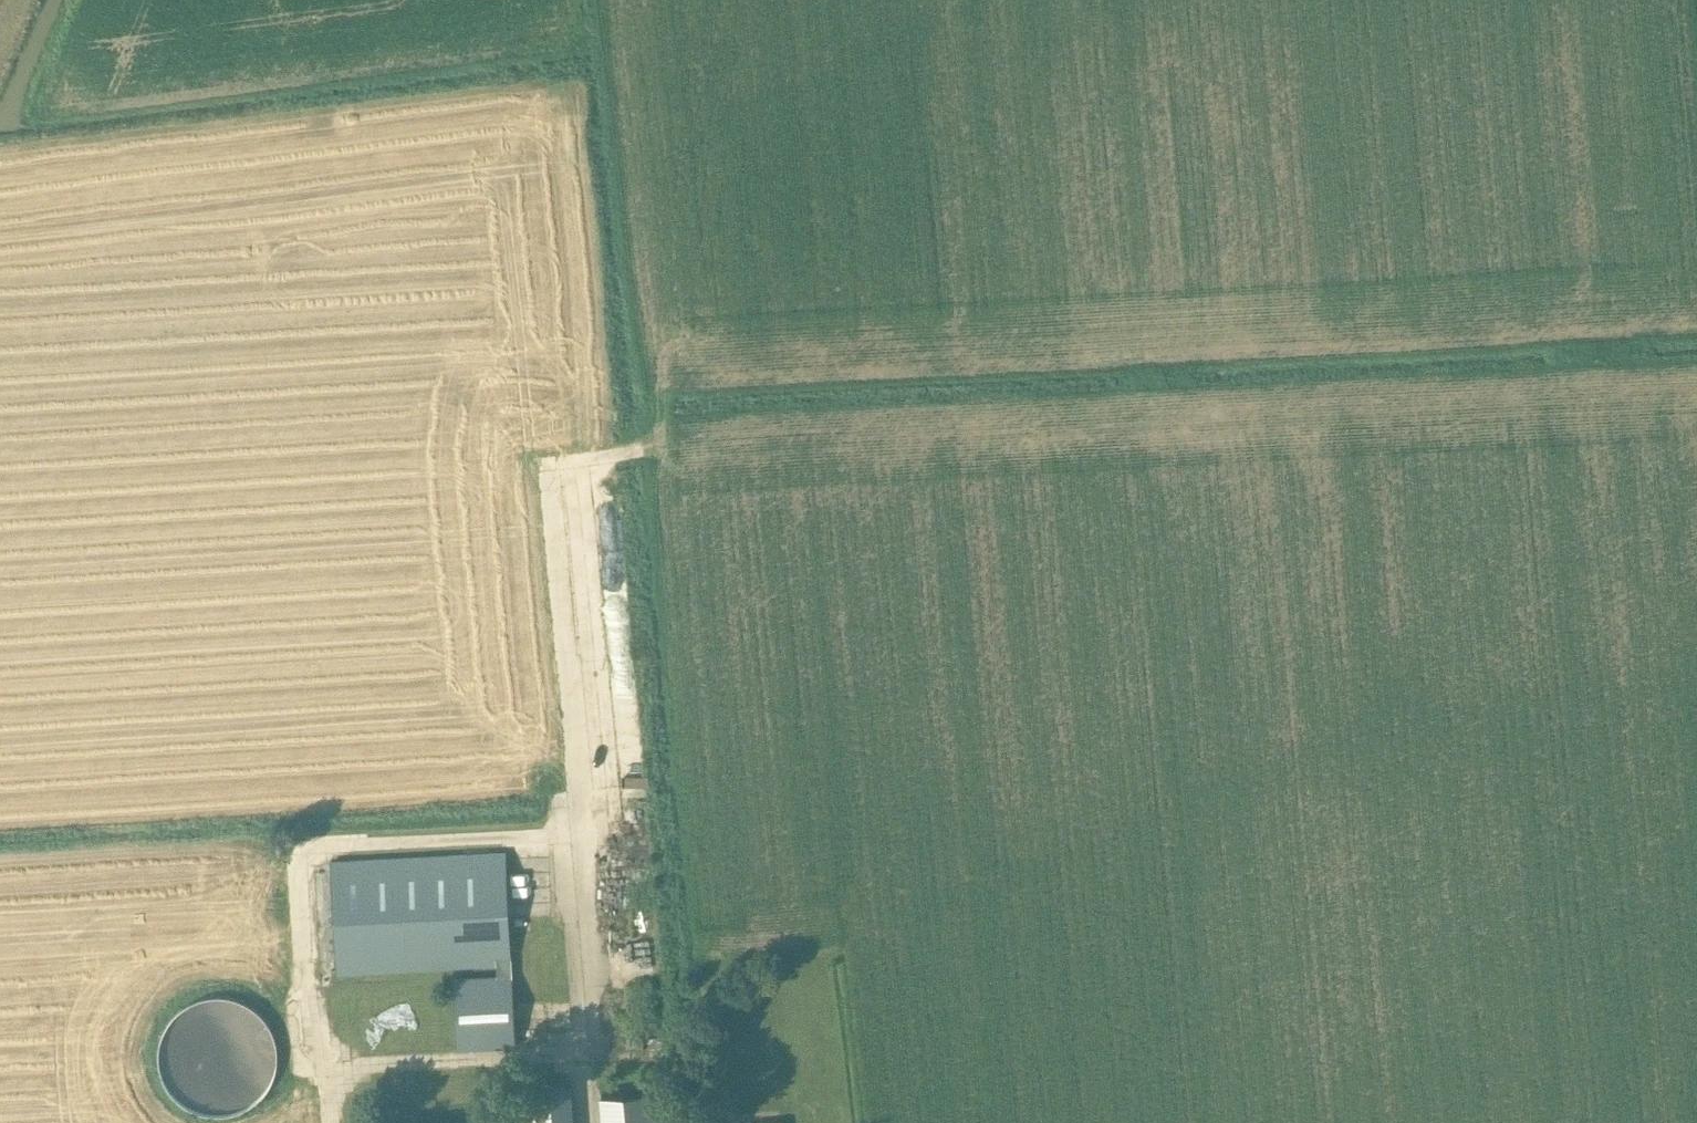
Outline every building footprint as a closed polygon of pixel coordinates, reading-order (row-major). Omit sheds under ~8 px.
[(507,850),(331,859),(337,974),(497,965),(498,974),(454,977),(458,1049),(517,1046),(507,850)] [(277,1066),(277,1051),(275,1037),(269,1024),(260,1012),(249,1003),(235,997),(221,995),(207,996),(193,1000),(180,1008),(170,1018),(163,1031),(159,1045),(158,1059),(161,1073),(167,1086),(176,1097),(188,1106),(201,1112),(215,1114),(229,1113),(243,1109),(255,1102),(265,1091),(272,1079),(277,1066)] [(573,1080),(522,1085),(525,1122),(577,1122),(573,1080)] [(600,1095),(602,1122),(669,1122),(666,1089),(600,1095)]
